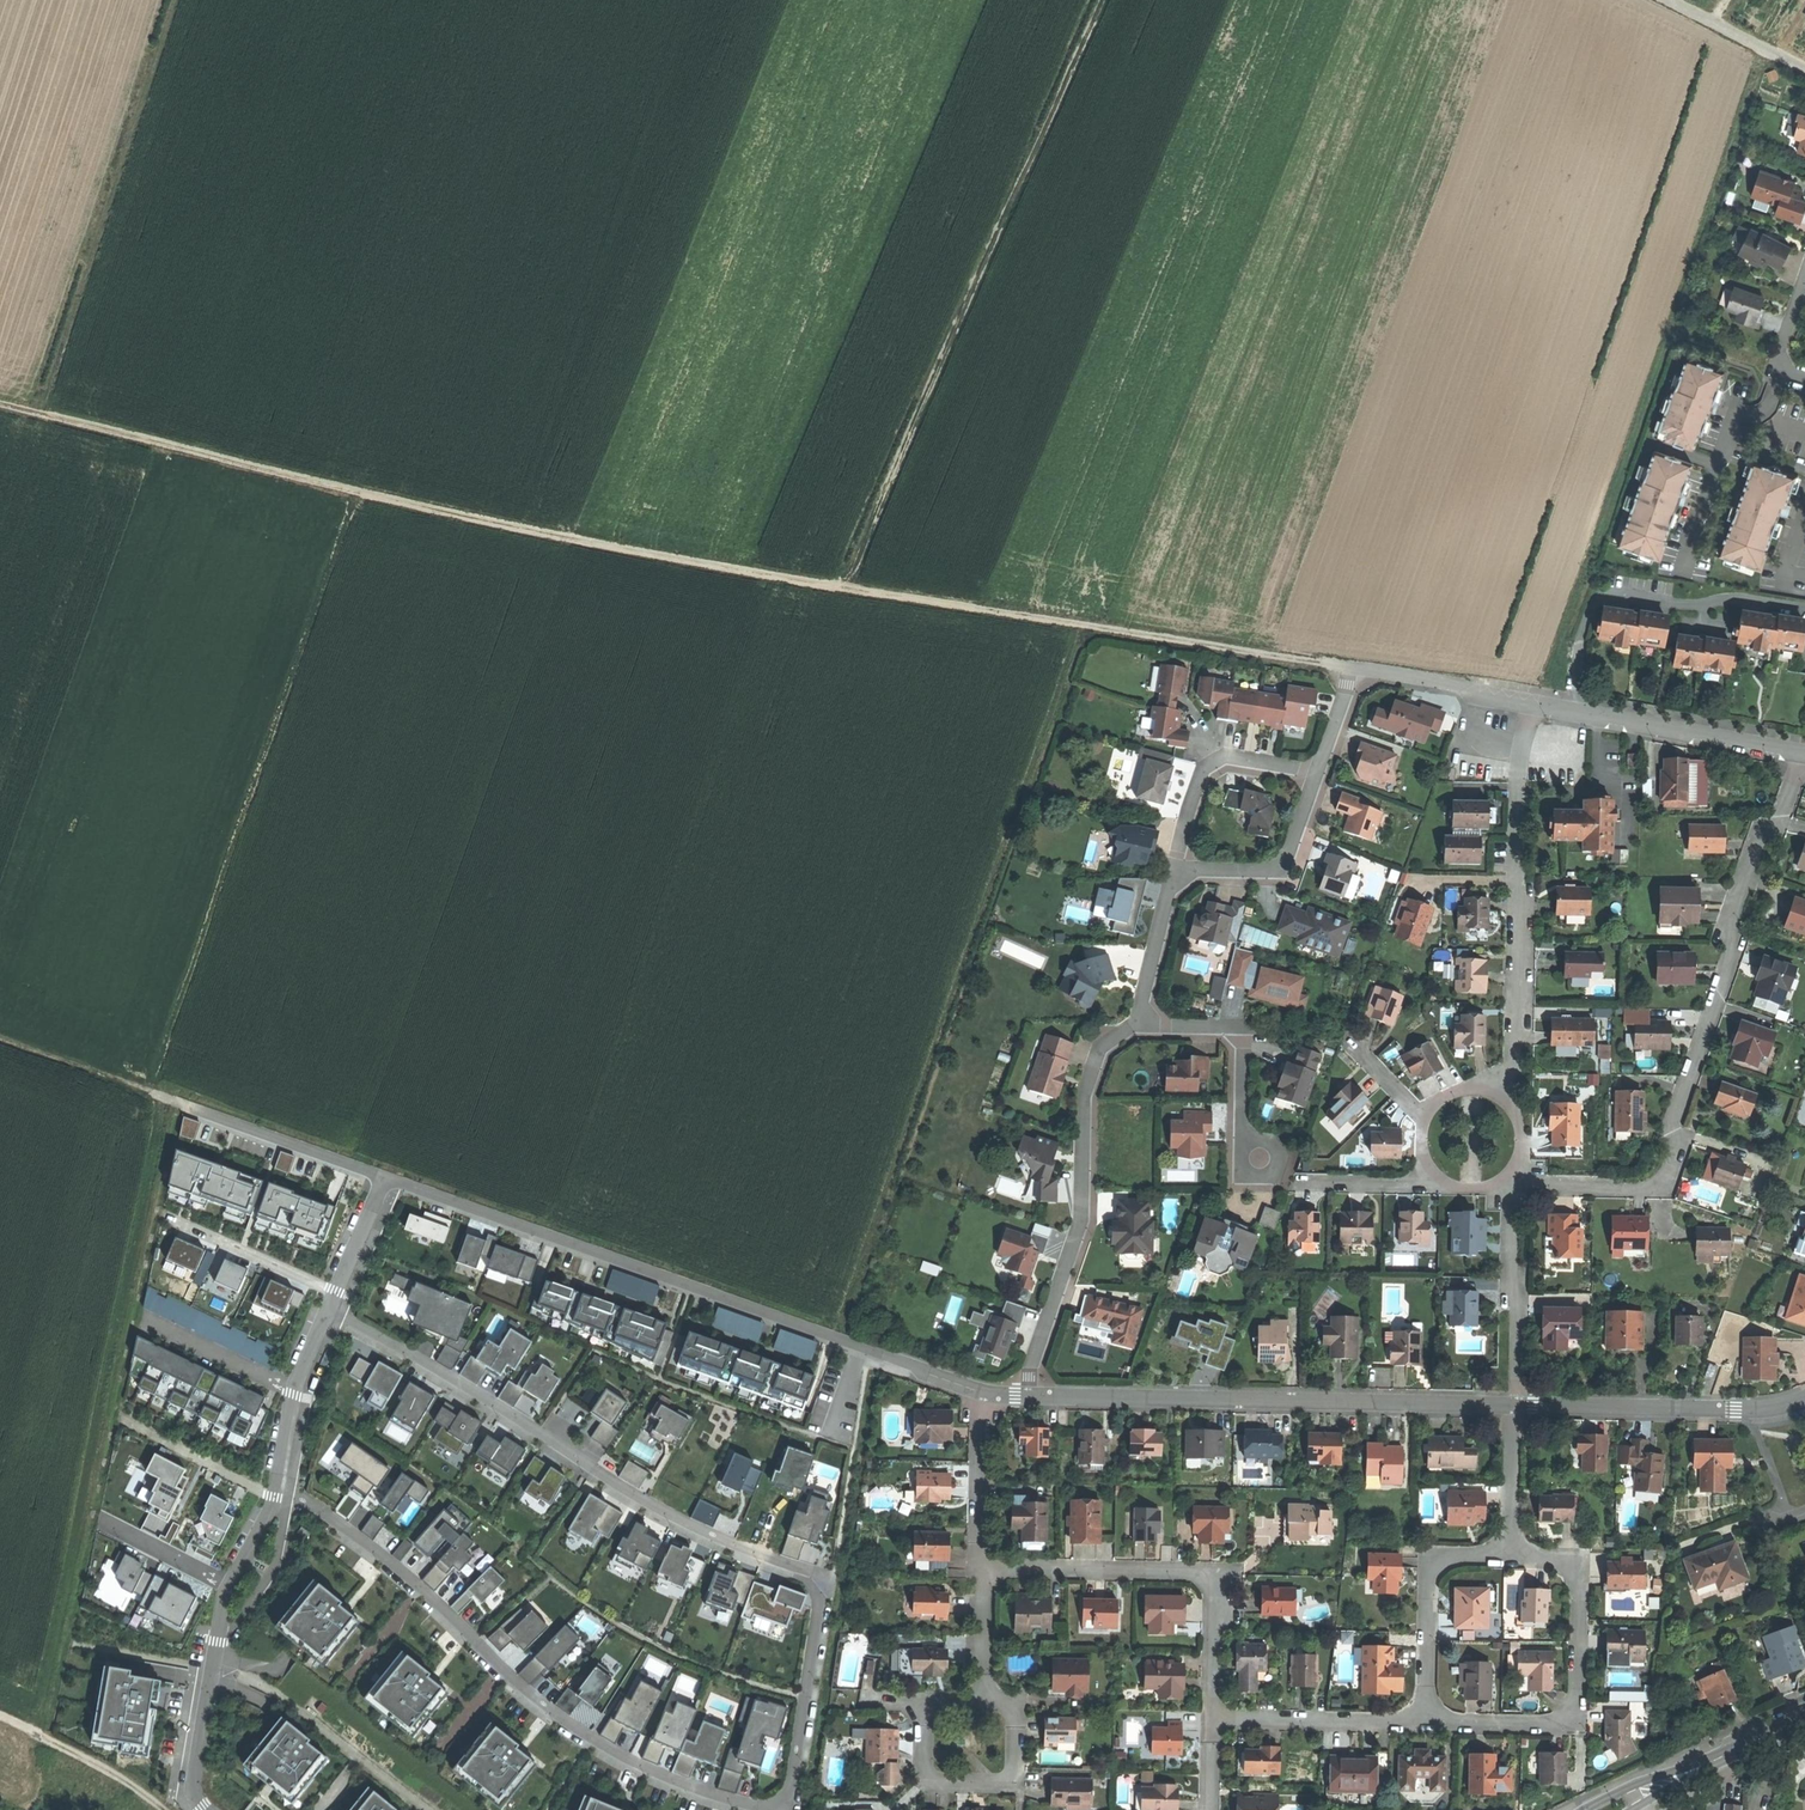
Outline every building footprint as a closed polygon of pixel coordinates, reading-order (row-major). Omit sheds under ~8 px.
[(1804,152),(1804,114),(1799,112),(1795,123),(1799,124),(1795,136),(1802,138),(1798,150),(1804,152)] [(1752,194),(1758,197),(1754,204),(1767,209),(1770,201),(1779,204),(1776,212),(1802,222),(1804,212),(1804,201),(1800,200),(1802,192),(1793,188),(1795,180),(1760,168),(1752,194)] [(1733,237),(1744,242),(1750,229),(1739,224),(1733,237)] [(1744,242),(1739,253),(1749,258),(1748,262),(1757,266),(1759,263),(1765,266),(1767,261),(1781,268),(1786,257),(1791,245),(1762,232),(1761,234),(1750,229),(1744,242)] [(1761,295),(1734,285),(1726,307),(1740,312),(1737,320),(1758,327),(1762,316),(1765,308),(1762,307),(1757,305),(1761,295)] [(1766,296),(1761,295),(1757,305),(1762,307),(1766,296)] [(1664,440),(1695,450),(1708,411),(1714,413),(1716,408),(1718,402),(1714,401),(1724,372),(1687,359),(1676,390),(1674,389),(1659,430),(1667,433),(1664,440)] [(1620,547),(1662,561),(1668,542),(1665,541),(1673,517),(1677,504),(1684,506),(1688,495),(1684,493),(1693,464),(1655,451),(1645,482),(1641,481),(1620,547)] [(1754,461),(1723,556),(1763,569),(1771,545),(1769,544),(1779,513),(1788,516),(1790,511),(1792,505),(1787,503),(1796,475),(1754,461)] [(1645,643),(1664,646),(1668,621),(1660,620),(1661,616),(1640,613),(1640,615),(1610,610),(1610,613),(1603,612),(1599,637),(1615,640),(1615,644),(1625,645),(1635,647),(1635,645),(1645,647),(1645,643)] [(1737,640),(1753,643),(1753,647),(1763,648),(1772,650),(1773,648),(1782,649),(1782,645),(1801,649),(1804,627),(1804,624),(1798,623),(1799,620),(1777,616),(1777,618),(1749,614),(1749,617),(1741,616),(1737,640)] [(1684,641),(1677,640),(1673,664),(1691,667),(1690,672),(1695,673),(1700,673),(1700,671),(1710,673),(1711,670),(1728,673),(1733,647),(1715,644),(1715,641),(1704,639),(1704,641),(1685,638),(1684,641)] [(1161,694),(1159,709),(1175,712),(1177,696),(1178,693),(1185,695),(1189,670),(1161,666),(1159,684),(1163,685),(1161,694)] [(1233,683),(1201,679),(1199,696),(1205,706),(1213,707),(1219,708),(1217,720),(1228,721),(1232,690),(1233,683)] [(1289,687),(1287,698),(1283,726),(1295,728),(1306,729),(1309,707),(1316,708),(1318,691),(1289,687)] [(1260,694),(1232,690),(1228,721),(1239,723),(1239,721),(1247,722),(1256,724),(1260,694)] [(1287,698),(1260,694),(1256,724),(1265,725),(1272,726),(1272,729),(1282,731),(1283,726),(1287,698)] [(1411,708),(1396,703),(1394,709),(1392,715),(1386,713),(1381,728),(1399,734),(1398,736),(1412,740),(1412,738),(1425,743),(1430,728),(1439,731),(1445,714),(1423,706),(1422,711),(1411,708)] [(1159,709),(1153,708),(1151,719),(1156,719),(1154,733),(1160,734),(1159,740),(1170,741),(1169,746),(1187,748),(1188,741),(1189,732),(1178,730),(1181,713),(1175,712),(1159,709)] [(1373,725),(1381,728),(1386,713),(1378,710),(1373,725)] [(1397,756),(1361,744),(1356,759),(1364,761),(1363,766),(1361,771),(1357,772),(1362,780),(1369,782),(1375,780),(1385,783),(1396,778),(1393,769),(1397,756)] [(1150,750),(1147,761),(1171,767),(1174,757),(1150,750)] [(1628,769),(1636,769),(1636,755),(1628,755),(1628,769)] [(1138,798),(1163,804),(1167,791),(1169,780),(1173,767),(1171,767),(1147,761),(1138,798)] [(1676,761),(1665,761),(1665,777),(1662,777),(1662,801),(1675,801),(1688,801),(1688,761),(1676,761)] [(1707,761),(1688,761),(1688,801),(1675,801),(1675,807),(1707,807),(1707,761)] [(1244,793),(1228,789),(1224,808),(1248,813),(1252,819),(1251,822),(1254,822),(1252,832),(1270,835),(1275,807),(1273,807),(1268,799),(1267,796),(1256,793),(1244,791),(1244,793)] [(1360,799),(1343,794),(1337,811),(1351,816),(1354,817),(1351,824),(1348,823),(1345,833),(1357,837),(1358,834),(1372,839),(1376,829),(1379,827),(1383,814),(1358,805),(1360,799)] [(1489,801),(1453,801),(1453,829),(1479,829),(1489,829),(1489,823),(1489,807),(1489,801)] [(1614,802),(1584,802),(1584,813),(1572,812),(1554,812),(1553,833),(1557,833),(1556,841),(1584,842),(1583,854),(1604,854),(1604,851),(1613,851),(1614,802)] [(1497,807),(1489,807),(1489,823),(1497,823),(1497,807)] [(1269,838),(1270,835),(1252,832),(1254,822),(1251,822),(1249,834),(1269,838)] [(1725,827),(1691,827),(1690,852),(1725,853),(1725,841),(1725,827)] [(1160,833),(1138,828),(1137,832),(1121,828),(1109,834),(1120,852),(1118,864),(1133,868),(1134,864),(1146,867),(1149,857),(1151,848),(1156,849),(1160,833)] [(1479,837),(1479,829),(1453,829),(1453,836),(1479,837)] [(1482,837),(1479,837),(1453,836),(1445,836),(1445,864),(1482,865),(1482,850),(1482,837)] [(1622,851),(1613,851),(1613,867),(1621,868),(1622,851)] [(1630,851),(1622,851),(1621,868),(1629,868),(1630,851)] [(1358,865),(1329,854),(1325,866),(1329,867),(1326,876),(1321,889),(1345,897),(1352,875),(1354,876),(1358,865)] [(1116,918),(1113,929),(1136,934),(1145,895),(1159,898),(1163,881),(1120,872),(1116,890),(1100,886),(1094,914),(1116,918)] [(1361,878),(1354,876),(1352,875),(1345,897),(1353,900),(1361,878)] [(1591,890),(1558,889),(1558,902),(1557,914),(1590,915),(1591,890)] [(1699,891),(1662,890),(1661,923),(1674,923),(1674,927),(1686,927),(1686,923),(1698,924),(1699,912),(1699,903),(1699,891)] [(1491,899),(1469,899),(1469,908),(1462,908),(1462,923),(1471,923),(1471,928),(1491,928),(1491,913),(1491,899)] [(1804,933),(1804,903),(1795,899),(1790,913),(1785,926),(1804,933)] [(1397,935),(1421,943),(1433,909),(1421,905),(1409,901),(1408,904),(1400,927),(1397,935)] [(1247,905),(1236,902),(1234,909),(1222,906),(1211,903),(1208,916),(1203,918),(1202,924),(1194,922),(1190,937),(1201,939),(1200,941),(1211,944),(1211,947),(1213,952),(1220,954),(1225,951),(1227,941),(1238,943),(1247,905)] [(1395,925),(1400,927),(1408,904),(1403,902),(1395,925)] [(1289,908),(1281,930),(1301,938),(1302,936),(1320,943),(1318,949),(1339,956),(1350,925),(1341,922),(1341,920),(1336,919),(1335,921),(1325,917),(1326,915),(1321,913),(1320,915),(1311,911),(1309,915),(1289,908)] [(1471,931),(1471,928),(1471,923),(1462,923),(1462,931),(1471,931)] [(1242,939),(1276,950),(1281,935),(1246,924),(1242,939)] [(1300,942),(1318,949),(1320,943),(1302,936),(1301,938),(1300,942)] [(1236,949),(1228,980),(1227,983),(1238,986),(1246,951),(1236,949)] [(1255,953),(1246,951),(1238,986),(1246,988),(1248,983),(1253,963),(1255,953)] [(1565,968),(1565,978),(1591,979),(1591,973),(1603,973),(1604,955),(1565,954),(1565,968)] [(1078,984),(1099,993),(1098,987),(1099,986),(1100,984),(1116,980),(1108,955),(1088,962),(1089,965),(1080,968),(1076,966),(1071,963),(1064,977),(1078,984)] [(1695,955),(1659,955),(1658,984),(1694,984),(1694,971),(1695,955)] [(1796,968),(1765,957),(1761,969),(1758,978),(1762,980),(1756,996),(1781,1004),(1786,989),(1789,989),(1796,968)] [(1479,959),(1459,959),(1459,965),(1463,965),(1463,971),(1457,971),(1457,981),(1459,981),(1459,992),(1488,992),(1488,976),(1488,961),(1479,961),(1479,959)] [(1288,971),(1253,963),(1248,983),(1259,986),(1258,992),(1264,993),(1263,998),(1293,1005),(1294,1001),(1297,1001),(1299,994),(1303,979),(1287,975),(1288,971)] [(1214,992),(1225,994),(1227,983),(1228,980),(1217,978),(1214,992)] [(1309,996),(1299,994),(1297,1001),(1294,1001),(1293,1005),(1263,998),(1264,993),(1258,992),(1259,986),(1248,983),(1246,988),(1251,989),(1249,997),(1262,1000),(1271,1002),(1270,1003),(1294,1009),(1294,1008),(1305,1010),(1309,996)] [(1099,993),(1078,984),(1074,992),(1082,996),(1080,1001),(1080,1008),(1086,1010),(1091,1008),(1099,993)] [(1361,1014),(1370,1017),(1381,988),(1371,985),(1361,1014)] [(1402,995),(1381,988),(1370,1017),(1381,1021),(1392,1025),(1402,995)] [(1071,997),(1080,1001),(1082,996),(1074,992),(1071,997)] [(1223,1001),(1225,994),(1214,992),(1212,998),(1223,1001)] [(1485,1016),(1463,1016),(1463,1025),(1456,1025),(1456,1040),(1465,1040),(1465,1043),(1485,1043),(1485,1030),(1485,1016)] [(1594,1021),(1553,1020),(1552,1033),(1552,1046),(1593,1047),(1594,1021)] [(1735,1045),(1731,1057),(1757,1066),(1762,1054),(1767,1056),(1775,1033),(1742,1021),(1737,1035),(1734,1045),(1735,1045)] [(1671,1023),(1637,1023),(1636,1048),(1671,1049),(1671,1037),(1671,1023)] [(1046,1037),(1040,1055),(1066,1063),(1071,1045),(1046,1037)] [(1428,1043),(1409,1054),(1424,1081),(1434,1075),(1443,1070),(1428,1043)] [(1612,1057),(1611,1043),(1599,1044),(1600,1058),(1612,1057)] [(1301,1049),(1296,1066),(1315,1073),(1321,1056),(1301,1049)] [(1065,1070),(1067,1064),(1066,1063),(1040,1055),(1039,1054),(1027,1091),(1055,1100),(1056,1097),(1059,1098),(1063,1083),(1063,1075),(1065,1070)] [(1417,1085),(1424,1081),(1409,1054),(1402,1058),(1417,1085)] [(1210,1059),(1192,1058),(1192,1063),(1192,1066),(1186,1066),(1186,1063),(1183,1062),(1180,1066),(1180,1069),(1167,1068),(1167,1081),(1170,1081),(1169,1092),(1199,1093),(1199,1079),(1209,1079),(1210,1059)] [(1315,1073),(1296,1066),(1291,1064),(1287,1075),(1283,1075),(1281,1081),(1279,1088),(1285,1090),(1282,1100),(1306,1108),(1317,1074),(1315,1073)] [(1352,1083),(1332,1101),(1335,1104),(1348,1118),(1351,1122),(1357,1117),(1359,1118),(1365,1112),(1361,1108),(1365,1104),(1368,1108),(1371,1104),(1361,1093),(1352,1083)] [(1758,1095),(1722,1083),(1718,1094),(1715,1102),(1728,1107),(1727,1112),(1746,1118),(1750,1105),(1754,1107),(1758,1095)] [(1276,1098),(1282,1100),(1285,1090),(1279,1088),(1276,1098)] [(1643,1095),(1617,1094),(1616,1130),(1630,1131),(1642,1131),(1643,1095)] [(1339,1127),(1348,1118),(1335,1104),(1329,1110),(1330,1111),(1327,1114),(1339,1127)] [(1580,1107),(1551,1106),(1551,1120),(1555,1120),(1554,1132),(1554,1147),(1566,1148),(1567,1142),(1579,1143),(1580,1107)] [(1214,1113),(1185,1112),(1185,1122),(1172,1122),(1172,1149),(1179,1149),(1179,1157),(1192,1160),(1206,1157),(1206,1146),(1203,1144),(1203,1138),(1203,1132),(1214,1132),(1214,1113)] [(180,1135),(196,1138),(200,1120),(184,1116),(180,1135)] [(1402,1128),(1384,1128),(1384,1131),(1373,1131),(1372,1154),(1375,1156),(1401,1157),(1402,1142),(1402,1128)] [(1037,1143),(1024,1139),(1019,1152),(1021,1158),(1030,1161),(1035,1171),(1031,1179),(1040,1182),(1038,1190),(1038,1203),(1057,1203),(1057,1182),(1050,1179),(1052,1171),(1055,1165),(1052,1159),(1054,1151),(1057,1152),(1059,1146),(1038,1139),(1037,1143)] [(264,1179),(178,1150),(166,1184),(171,1186),(169,1192),(207,1205),(209,1200),(253,1214),(264,1179)] [(281,1150),(275,1167),(290,1172),(295,1155),(281,1150)] [(1704,1179),(1712,1181),(1721,1156),(1713,1154),(1709,1166),(1704,1179)] [(1712,1181),(1738,1191),(1747,1165),(1721,1156),(1712,1181)] [(292,1190),(269,1182),(257,1216),(325,1240),(337,1206),(304,1194),(303,1197),(291,1193),(292,1190)] [(1149,1201),(1118,1201),(1118,1223),(1112,1223),(1112,1233),(1112,1244),(1117,1244),(1117,1253),(1123,1253),(1123,1255),(1128,1260),(1139,1260),(1144,1255),(1144,1253),(1147,1253),(1147,1240),(1152,1240),(1152,1223),(1149,1223),(1149,1201)] [(1259,1225),(1275,1230),(1281,1213),(1265,1207),(1259,1225)] [(1412,1212),(1400,1212),(1400,1240),(1421,1240),(1421,1236),(1430,1236),(1430,1221),(1423,1221),(1423,1212),(1412,1212)] [(426,1220),(449,1229),(452,1222),(428,1213),(426,1220)] [(1308,1213),(1295,1213),(1295,1222),(1292,1222),(1292,1236),(1301,1237),(1301,1241),(1319,1242),(1319,1213),(1308,1213)] [(1357,1213),(1344,1213),(1344,1214),(1341,1214),(1340,1243),(1363,1243),(1363,1236),(1368,1236),(1367,1243),(1372,1243),(1372,1239),(1374,1238),(1374,1222),(1372,1222),(1372,1213),(1357,1213)] [(1462,1214),(1450,1214),(1450,1216),(1451,1216),(1451,1225),(1450,1225),(1450,1228),(1453,1228),(1458,1228),(1458,1240),(1461,1240),(1461,1255),(1466,1255),(1467,1258),(1470,1258),(1472,1256),(1477,1256),(1477,1252),(1486,1252),(1486,1242),(1489,1240),(1489,1238),(1487,1237),(1487,1226),(1485,1226),(1485,1222),(1488,1222),(1488,1220),(1475,1220),(1475,1214),(1462,1214)] [(405,1228),(444,1242),(449,1229),(426,1220),(423,1220),(410,1215),(405,1228)] [(1564,1215),(1551,1215),(1551,1237),(1558,1237),(1558,1249),(1554,1249),(1554,1257),(1581,1257),(1581,1236),(1576,1236),(1576,1216),(1564,1215)] [(1223,1220),(1218,1218),(1216,1224),(1206,1220),(1203,1230),(1201,1230),(1193,1252),(1204,1256),(1206,1261),(1205,1265),(1209,1273),(1221,1277),(1229,1273),(1230,1269),(1235,1267),(1245,1271),(1253,1248),(1251,1248),(1255,1238),(1245,1235),(1247,1229),(1242,1227),(1234,1227),(1232,1226),(1228,1224),(1223,1220)] [(1630,1218),(1613,1218),(1613,1248),(1624,1249),(1647,1249),(1648,1218),(1630,1218)] [(1453,1255),(1461,1255),(1461,1240),(1458,1240),(1458,1228),(1453,1228),(1453,1255)] [(1711,1228),(1698,1228),(1697,1254),(1713,1255),(1729,1255),(1729,1228),(1711,1228)] [(1050,1240),(1033,1234),(1031,1240),(1007,1232),(999,1256),(1004,1257),(1008,1266),(1007,1270),(1030,1278),(1036,1261),(1032,1259),(1034,1253),(1038,1255),(1044,1257),(1050,1240)] [(305,1234),(303,1240),(320,1246),(322,1240),(305,1234)] [(480,1239),(465,1234),(458,1254),(460,1255),(458,1263),(476,1269),(481,1255),(485,1244),(482,1243),(479,1242),(480,1239)] [(488,1235),(485,1244),(481,1255),(491,1259),(496,1245),(498,1238),(488,1235)] [(1301,1248),(1301,1241),(1301,1237),(1292,1236),(1291,1248),(1301,1248)] [(196,1270),(204,1250),(176,1238),(168,1258),(196,1270)] [(516,1252),(496,1245),(491,1259),(487,1269),(518,1280),(518,1278),(525,1260),(524,1260),(519,1258),(514,1257),(516,1252)] [(1624,1257),(1624,1249),(1613,1248),(1612,1256),(1624,1257)] [(1712,1263),(1713,1255),(1697,1254),(1698,1262),(1712,1263)] [(525,1256),(524,1260),(525,1260),(518,1278),(531,1283),(538,1260),(525,1256)] [(248,1270),(224,1259),(214,1280),(238,1291),(248,1270)] [(924,1263),(921,1272),(937,1278),(940,1269),(924,1263)] [(412,1292),(416,1282),(395,1273),(395,1274),(404,1278),(400,1287),(412,1292)] [(1801,1276),(1787,1318),(1804,1324),(1804,1277),(1801,1276)] [(287,1303),(294,1290),(272,1280),(262,1300),(284,1310),(287,1303)] [(552,1284),(542,1280),(534,1303),(541,1309),(547,1292),(549,1293),(552,1284)] [(467,1318),(473,1305),(435,1290),(435,1289),(417,1281),(416,1282),(412,1292),(409,1300),(430,1309),(426,1318),(427,1319),(423,1330),(440,1340),(444,1331),(447,1333),(451,1334),(456,1336),(456,1335),(463,1317),(467,1318)] [(608,1284),(606,1289),(653,1306),(660,1286),(645,1281),(639,1295),(608,1284)] [(1035,1284),(1026,1281),(1023,1289),(1032,1292),(1035,1284)] [(270,1368),(279,1350),(258,1340),(256,1343),(247,1339),(248,1335),(232,1327),(231,1331),(221,1326),(223,1323),(168,1296),(166,1300),(156,1295),(158,1291),(148,1286),(144,1308),(270,1368)] [(305,1295),(294,1290),(287,1303),(298,1308),(305,1295)] [(562,1297),(549,1293),(547,1292),(541,1309),(538,1319),(662,1367),(673,1333),(665,1330),(666,1325),(657,1321),(653,1330),(644,1326),(631,1322),(635,1313),(614,1306),(611,1315),(602,1312),(590,1307),(593,1298),(573,1291),(570,1300),(562,1297)] [(1451,1326),(1478,1327),(1478,1311),(1478,1293),(1452,1293),(1451,1326)] [(1122,1305),(1089,1297),(1084,1318),(1114,1325),(1112,1331),(1116,1332),(1113,1343),(1133,1348),(1142,1310),(1130,1307),(1129,1310),(1121,1308),(1122,1305)] [(1016,1320),(1013,1328),(1019,1330),(1026,1309),(1006,1302),(1002,1316),(1016,1320)] [(758,1343),(760,1338),(728,1326),(733,1312),(718,1307),(711,1327),(758,1343)] [(1580,1310),(1544,1309),(1543,1323),(1543,1337),(1546,1337),(1545,1349),(1558,1350),(1558,1337),(1566,1337),(1579,1338),(1580,1310)] [(1012,1333),(1013,1328),(1016,1320),(1002,1316),(986,1310),(983,1318),(981,1324),(990,1327),(988,1332),(983,1349),(975,1346),(971,1358),(984,1362),(987,1355),(1002,1360),(1008,1341),(1015,1344),(1018,1335),(1012,1333)] [(1607,1311),(1606,1343),(1621,1343),(1621,1349),(1631,1350),(1642,1350),(1642,1312),(1607,1311)] [(969,1326),(988,1332),(990,1327),(981,1324),(983,1318),(973,1314),(969,1326)] [(1345,1359),(1356,1359),(1357,1318),(1332,1317),(1331,1328),(1323,1327),(1322,1344),(1331,1345),(1330,1359),(1345,1359)] [(1678,1318),(1677,1344),(1689,1345),(1701,1345),(1702,1318),(1678,1318)] [(1205,1364),(1224,1371),(1235,1341),(1224,1337),(1228,1327),(1210,1320),(1209,1324),(1198,1320),(1196,1326),(1181,1321),(1175,1337),(1190,1342),(1189,1346),(1199,1350),(1201,1347),(1206,1348),(1210,1350),(1205,1364)] [(1288,1342),(1285,1343),(1286,1332),(1289,1332),(1289,1321),(1271,1321),(1271,1328),(1260,1327),(1260,1337),(1257,1337),(1257,1347),(1261,1348),(1264,1361),(1269,1360),(1274,1358),(1276,1364),(1292,1361),(1288,1342)] [(785,1331),(780,1329),(773,1348),(811,1362),(813,1357),(780,1345),(785,1331)] [(515,1370),(532,1343),(514,1331),(502,1349),(488,1341),(476,1360),(488,1367),(495,1372),(501,1375),(507,1365),(515,1370)] [(1422,1332),(1394,1332),(1394,1365),(1408,1365),(1421,1365),(1422,1332)] [(688,1338),(679,1335),(669,1363),(678,1366),(677,1367),(729,1385),(733,1376),(742,1379),(739,1388),(803,1411),(815,1377),(805,1374),(802,1383),(791,1379),(780,1375),(783,1366),(762,1359),(759,1368),(748,1363),(738,1360),(741,1351),(722,1345),(719,1353),(706,1349),(697,1346),(700,1337),(689,1333),(688,1338)] [(470,1341),(456,1335),(456,1336),(451,1334),(447,1343),(436,1361),(451,1370),(470,1341)] [(256,1439),(269,1412),(261,1407),(265,1399),(255,1394),(253,1398),(250,1396),(244,1394),(242,1392),(244,1389),(225,1380),(223,1383),(219,1382),(214,1379),(212,1378),(214,1374),(194,1365),(192,1369),(189,1367),(184,1364),(181,1363),(183,1360),(164,1350),(162,1354),(159,1352),(154,1350),(152,1349),(154,1345),(137,1336),(129,1375),(141,1381),(138,1388),(246,1439),(248,1435),(256,1439)] [(1565,1350),(1566,1337),(1558,1337),(1558,1350),(1565,1350)] [(1774,1339),(1744,1339),(1744,1362),(1749,1362),(1749,1378),(1759,1378),(1774,1378),(1774,1364),(1772,1364),(1772,1355),(1774,1355),(1774,1339)] [(477,1385),(488,1367),(476,1360),(471,1356),(460,1374),(477,1385)] [(350,1375),(375,1389),(384,1373),(380,1370),(359,1358),(350,1375)] [(1291,1366),(1292,1361),(1276,1364),(1279,1369),(1285,1371),(1289,1370),(1291,1366)] [(1705,1376),(1712,1379),(1717,1366),(1710,1363),(1705,1376)] [(546,1402),(560,1380),(552,1375),(554,1372),(543,1365),(535,1376),(534,1376),(525,1390),(538,1398),(539,1397),(542,1399),(546,1402)] [(390,1398),(403,1375),(388,1367),(384,1373),(375,1389),(390,1398)] [(514,1408),(525,1390),(534,1376),(526,1371),(517,1386),(509,1381),(498,1398),(514,1408)] [(414,1388),(408,1385),(400,1399),(402,1400),(394,1413),(405,1419),(403,1421),(416,1428),(426,1412),(428,1413),(438,1396),(422,1387),(418,1394),(415,1392),(412,1391),(414,1388)] [(611,1427),(627,1403),(618,1397),(620,1394),(608,1387),(602,1395),(594,1408),(591,1412),(598,1417),(602,1420),(611,1427)] [(382,1411),(390,1398),(375,1389),(367,1403),(382,1411)] [(590,1405),(594,1408),(602,1395),(599,1393),(590,1405)] [(670,1404),(673,1399),(665,1394),(653,1415),(660,1419),(651,1433),(675,1447),(692,1417),(670,1404)] [(446,1402),(434,1421),(442,1426),(433,1440),(434,1440),(435,1440),(457,1454),(465,1441),(471,1445),(477,1434),(470,1429),(473,1425),(475,1421),(468,1416),(468,1415),(461,1411),(461,1412),(446,1402)] [(949,1449),(949,1439),(942,1439),(942,1443),(919,1443),(919,1439),(916,1439),(917,1412),(910,1412),(909,1449),(949,1449)] [(951,1412),(917,1412),(916,1439),(919,1439),(942,1439),(949,1439),(951,1439),(951,1430),(951,1412)] [(619,1432),(611,1427),(602,1420),(591,1438),(607,1449),(619,1432)] [(1027,1456),(1049,1456),(1049,1427),(1039,1427),(1039,1429),(1033,1429),(1033,1427),(1033,1423),(1020,1423),(1020,1443),(1027,1443),(1027,1456)] [(1151,1454),(1160,1454),(1160,1432),(1154,1432),(1143,1432),(1143,1428),(1132,1428),(1132,1431),(1129,1431),(1129,1454),(1151,1454)] [(1092,1459),(1104,1459),(1104,1444),(1104,1438),(1104,1430),(1094,1430),(1081,1429),(1081,1459),(1092,1459)] [(1203,1430),(1187,1430),(1187,1455),(1202,1455),(1202,1459),(1214,1459),(1214,1456),(1225,1456),(1225,1434),(1215,1434),(1215,1430),(1211,1430),(1209,1434),(1203,1434),(1203,1430)] [(1259,1431),(1247,1431),(1246,1434),(1246,1444),(1246,1456),(1257,1456),(1273,1457),(1283,1457),(1283,1436),(1272,1436),(1272,1431),(1259,1431)] [(1328,1434),(1309,1434),(1309,1460),(1321,1460),(1321,1465),(1330,1465),(1341,1465),(1342,1435),(1328,1434)] [(1593,1435),(1580,1435),(1580,1452),(1583,1452),(1582,1470),(1606,1470),(1607,1436),(1593,1435)] [(488,1436),(476,1454),(489,1463),(486,1466),(507,1480),(526,1451),(508,1439),(505,1442),(503,1446),(488,1436)] [(1446,1437),(1430,1437),(1430,1465),(1473,1466),(1473,1452),(1466,1452),(1463,1449),(1463,1438),(1446,1437)] [(1639,1440),(1631,1439),(1631,1447),(1630,1457),(1638,1457),(1637,1465),(1635,1490),(1660,1492),(1663,1455),(1647,1454),(1648,1441),(1639,1440)] [(1732,1441),(1695,1440),(1695,1466),(1701,1466),(1707,1466),(1706,1491),(1723,1491),(1723,1465),(1723,1454),(1732,1454),(1732,1441)] [(1383,1444),(1367,1444),(1366,1475),(1380,1475),(1380,1481),(1390,1481),(1390,1485),(1402,1485),(1403,1448),(1395,1448),(1388,1448),(1388,1450),(1383,1450),(1383,1444)] [(378,1480),(387,1468),(357,1446),(344,1465),(358,1475),(355,1481),(370,1492),(378,1480)] [(1617,1463),(1637,1465),(1638,1457),(1630,1457),(1631,1447),(1618,1446),(1617,1463)] [(186,1468),(156,1452),(146,1470),(159,1477),(152,1490),(154,1491),(149,1502),(152,1504),(149,1510),(151,1511),(168,1520),(191,1478),(183,1474),(186,1468)] [(729,1466),(727,1465),(721,1481),(741,1490),(743,1486),(747,1487),(755,1491),(763,1472),(751,1467),(753,1461),(735,1454),(729,1466)] [(1151,1463),(1151,1454),(1129,1454),(1129,1463),(1151,1463)] [(1732,1460),(1732,1454),(1723,1454),(1723,1465),(1731,1465),(1732,1460)] [(551,1468),(535,1457),(523,1474),(533,1480),(525,1492),(538,1501),(540,1498),(552,1505),(563,1488),(561,1486),(566,1478),(557,1472),(556,1474),(553,1471),(550,1470),(551,1468)] [(630,1458),(619,1475),(639,1488),(650,1472),(630,1458)] [(1103,1467),(1104,1459),(1092,1459),(1091,1467),(1103,1467)] [(1330,1474),(1330,1465),(1321,1465),(1321,1460),(1309,1460),(1308,1473),(1330,1474)] [(782,1471),(778,1484),(793,1488),(797,1476),(782,1471)] [(932,1471),(919,1471),(919,1482),(916,1482),(916,1493),(924,1493),(924,1502),(942,1502),(942,1498),(952,1498),(952,1488),(952,1475),(932,1475),(932,1471)] [(402,1473),(380,1504),(388,1510),(391,1506),(393,1508),(396,1510),(406,1494),(412,1498),(421,1485),(410,1477),(409,1478),(402,1473)] [(795,1510),(782,1553),(800,1558),(806,1540),(818,1544),(833,1494),(812,1488),(804,1512),(795,1510)] [(364,1500),(349,1489),(334,1512),(348,1522),(359,1506),(364,1500)] [(1486,1493),(1449,1493),(1448,1521),(1475,1521),(1485,1522),(1486,1504),(1486,1493)] [(223,1512),(228,1503),(212,1494),(205,1506),(207,1506),(200,1519),(207,1539),(219,1545),(234,1517),(223,1512)] [(600,1500),(590,1494),(582,1507),(580,1506),(573,1518),(577,1520),(569,1533),(580,1540),(582,1538),(592,1544),(599,1533),(609,1538),(623,1514),(608,1505),(607,1507),(603,1505),(599,1502),(600,1500)] [(1558,1522),(1574,1523),(1575,1497),(1552,1497),(1552,1498),(1540,1498),(1540,1522),(1558,1522)] [(721,1510),(700,1500),(692,1518),(712,1528),(721,1510)] [(1101,1501),(1074,1501),(1074,1518),(1074,1526),(1074,1540),(1089,1540),(1100,1540),(1101,1501)] [(450,1544),(452,1546),(459,1538),(472,1523),(451,1504),(422,1538),(436,1550),(446,1539),(448,1541),(448,1542),(450,1544)] [(1048,1505),(1024,1504),(1024,1508),(1014,1508),(1014,1521),(1020,1521),(1020,1528),(1024,1528),(1024,1534),(1024,1541),(1048,1541),(1048,1505)] [(1310,1506),(1290,1506),(1290,1524),(1292,1524),(1292,1542),(1302,1542),(1310,1542),(1310,1535),(1319,1535),(1319,1537),(1332,1537),(1332,1513),(1322,1513),(1322,1508),(1314,1508),(1314,1514),(1310,1514),(1310,1508),(1310,1506)] [(1158,1508),(1136,1508),(1136,1511),(1136,1537),(1136,1542),(1148,1542),(1158,1542),(1158,1533),(1158,1521),(1162,1521),(1162,1510),(1158,1510),(1158,1508)] [(1229,1509),(1196,1509),(1195,1522),(1200,1522),(1200,1532),(1202,1532),(1202,1543),(1207,1543),(1217,1544),(1217,1532),(1224,1532),(1229,1533),(1229,1509)] [(1126,1537),(1136,1537),(1136,1511),(1126,1511),(1126,1537)] [(384,1526),(385,1524),(373,1515),(361,1532),(372,1540),(384,1526)] [(1262,1516),(1262,1534),(1274,1534),(1274,1516),(1262,1516)] [(641,1525),(632,1520),(617,1550),(621,1553),(616,1562),(631,1569),(633,1564),(647,1571),(661,1542),(646,1535),(648,1530),(645,1529),(640,1527),(641,1525)] [(171,1543),(181,1524),(174,1521),(166,1536),(161,1534),(159,1537),(171,1543)] [(302,1527),(298,1532),(307,1538),(311,1533),(302,1527)] [(950,1534),(917,1534),(917,1546),(917,1548),(920,1548),(920,1560),(934,1560),(934,1565),(934,1569),(950,1569),(950,1549),(950,1534)] [(1047,1549),(1048,1541),(1024,1541),(1024,1534),(1016,1534),(1016,1549),(1035,1549),(1047,1549)] [(468,1547),(459,1538),(452,1546),(422,1580),(434,1592),(449,1576),(447,1574),(450,1572),(454,1567),(460,1572),(471,1560),(463,1553),(468,1547)] [(405,1540),(393,1556),(400,1562),(413,1546),(405,1540)] [(688,1549),(673,1542),(666,1557),(665,1557),(657,1576),(683,1587),(686,1582),(696,1586),(706,1563),(690,1556),(686,1554),(688,1549)] [(1734,1542),(1685,1560),(1695,1588),(1716,1580),(1719,1589),(1748,1578),(1741,1559),(1734,1542)] [(909,1565),(934,1565),(934,1560),(920,1560),(917,1560),(917,1548),(917,1546),(909,1546),(909,1565)] [(144,1596),(154,1575),(143,1570),(143,1569),(140,1567),(142,1564),(134,1560),(134,1559),(124,1554),(114,1574),(116,1575),(115,1577),(123,1582),(120,1588),(131,1593),(132,1590),(144,1596)] [(1400,1556),(1369,1555),(1369,1578),(1374,1579),(1374,1593),(1396,1594),(1396,1580),(1396,1569),(1400,1569),(1400,1556)] [(732,1567),(719,1562),(708,1591),(710,1592),(705,1605),(720,1610),(721,1608),(733,1612),(736,1602),(745,1606),(754,1582),(756,1577),(739,1570),(737,1574),(734,1573),(730,1571),(732,1567)] [(1644,1564),(1608,1563),(1608,1576),(1608,1587),(1644,1588),(1644,1564)] [(499,1587),(500,1588),(506,1582),(491,1566),(470,1587),(473,1589),(476,1592),(474,1594),(482,1602),(481,1603),(482,1604),(499,1587)] [(144,1596),(139,1605),(180,1626),(195,1597),(183,1590),(184,1589),(155,1574),(154,1575),(144,1596)] [(772,1589),(754,1582),(745,1606),(741,1617),(754,1622),(756,1617),(787,1628),(793,1610),(801,1612),(807,1596),(780,1586),(776,1596),(773,1595),(771,1594),(772,1589)] [(309,1597),(304,1593),(279,1624),(286,1630),(288,1627),(296,1633),(293,1637),(301,1643),(304,1639),(315,1649),(312,1651),(319,1657),(322,1654),(330,1660),(359,1625),(338,1608),(342,1603),(334,1597),(319,1585),(309,1597)] [(932,1587),(916,1587),(916,1597),(914,1597),(914,1615),(936,1615),(936,1620),(950,1620),(950,1609),(950,1597),(940,1597),(940,1595),(932,1587)] [(1264,1601),(1264,1615),(1283,1615),(1293,1615),(1293,1591),(1272,1591),(1272,1587),(1264,1587),(1264,1601)] [(118,1605),(124,1599),(115,1589),(109,1594),(118,1605)] [(1488,1590),(1455,1589),(1455,1607),(1454,1627),(1487,1628),(1488,1590)] [(1534,1590),(1525,1590),(1525,1602),(1522,1602),(1522,1618),(1547,1619),(1547,1603),(1545,1603),(1545,1590),(1534,1590)] [(1304,1592),(1298,1591),(1297,1615),(1293,1615),(1283,1615),(1283,1622),(1304,1622),(1304,1592)] [(465,1592),(451,1607),(458,1614),(469,1603),(473,1599),(465,1592)] [(1032,1594),(1021,1594),(1021,1610),(1017,1610),(1017,1618),(1017,1630),(1032,1630),(1032,1627),(1032,1623),(1043,1623),(1043,1627),(1052,1627),(1052,1600),(1032,1600),(1032,1594)] [(1167,1597),(1148,1596),(1147,1621),(1152,1621),(1152,1633),(1168,1633),(1168,1621),(1179,1621),(1186,1621),(1187,1597),(1167,1597)] [(905,1615),(914,1615),(914,1597),(905,1597),(905,1615)] [(1102,1598),(1084,1598),(1084,1619),(1095,1619),(1095,1625),(1108,1625),(1108,1626),(1119,1627),(1119,1609),(1116,1609),(1116,1598),(1102,1598)] [(521,1608),(488,1639),(500,1652),(512,1640),(517,1636),(521,1640),(528,1646),(544,1632),(521,1608)] [(1108,1629),(1108,1626),(1108,1625),(1095,1625),(1095,1619),(1084,1619),(1084,1629),(1108,1629)] [(1179,1633),(1179,1621),(1168,1621),(1168,1633),(1179,1633)] [(568,1623),(519,1674),(530,1685),(555,1659),(557,1661),(561,1656),(579,1638),(576,1636),(580,1633),(568,1623)] [(1763,1663),(1769,1678),(1787,1672),(1804,1665),(1794,1639),(1797,1638),(1793,1627),(1764,1638),(1772,1659),(1763,1663)] [(1389,1632),(1356,1631),(1356,1649),(1363,1650),(1389,1650),(1389,1632)] [(1645,1632),(1608,1631),(1607,1645),(1607,1656),(1630,1656),(1630,1661),(1644,1662),(1645,1632)] [(914,1661),(914,1672),(924,1672),(924,1677),(938,1677),(938,1672),(945,1672),(948,1672),(948,1665),(948,1661),(946,1661),(946,1650),(938,1650),(938,1645),(924,1645),(924,1649),(924,1661),(914,1661)] [(1267,1645),(1240,1645),(1240,1658),(1239,1671),(1242,1671),(1241,1692),(1257,1692),(1257,1671),(1266,1671),(1267,1645)] [(914,1649),(914,1661),(924,1661),(924,1649),(914,1649)] [(1393,1650),(1389,1650),(1363,1650),(1362,1688),(1388,1688),(1387,1693),(1400,1693),(1401,1680),(1401,1668),(1392,1668),(1393,1650)] [(1289,1686),(1294,1687),(1294,1677),(1292,1677),(1292,1668),(1294,1668),(1294,1657),(1305,1657),(1305,1652),(1289,1652),(1289,1686)] [(1552,1654),(1519,1653),(1519,1676),(1530,1676),(1538,1676),(1538,1683),(1552,1683),(1552,1668),(1552,1654)] [(418,1732),(447,1696),(427,1679),(430,1675),(420,1666),(407,1656),(398,1668),(392,1664),(367,1696),(374,1702),(376,1699),(384,1705),(382,1708),(390,1714),(392,1711),(403,1720),(401,1723),(408,1729),(410,1726),(418,1732)] [(1630,1667),(1630,1661),(1630,1656),(1607,1656),(1607,1664),(1616,1664),(1616,1667),(1630,1667)] [(1305,1657),(1294,1657),(1294,1668),(1292,1668),(1292,1677),(1294,1677),(1294,1687),(1306,1687),(1317,1687),(1318,1657),(1305,1657)] [(1166,1660),(1147,1660),(1147,1687),(1161,1687),(1168,1687),(1168,1697),(1183,1697),(1183,1688),(1185,1688),(1185,1676),(1185,1663),(1173,1664),(1166,1664),(1166,1660)] [(1089,1661),(1057,1661),(1057,1676),(1053,1676),(1053,1691),(1068,1691),(1068,1698),(1082,1698),(1082,1693),(1082,1677),(1088,1677),(1089,1661)] [(1708,1666),(1712,1675),(1723,1670),(1719,1661),(1708,1666)] [(1489,1664),(1460,1663),(1460,1686),(1464,1686),(1464,1696),(1475,1696),(1488,1696),(1489,1664)] [(133,1672),(106,1669),(95,1745),(127,1749),(125,1759),(148,1762),(156,1705),(159,1683),(132,1679),(133,1672)] [(1707,1697),(1713,1709),(1726,1703),(1735,1699),(1731,1688),(1726,1678),(1723,1670),(1712,1675),(1696,1682),(1701,1692),(1704,1690),(1707,1697)] [(1552,1692),(1552,1683),(1538,1683),(1538,1676),(1530,1676),(1530,1692),(1552,1692)] [(1730,1676),(1726,1678),(1731,1688),(1735,1686),(1730,1676)] [(555,1705),(571,1716),(583,1699),(568,1688),(555,1705)] [(1387,1696),(1387,1693),(1388,1688),(1362,1688),(1362,1696),(1387,1696)] [(1650,1699),(1650,1690),(1610,1690),(1610,1699),(1650,1699)] [(1701,1700),(1707,1697),(1704,1690),(1701,1692),(1698,1693),(1701,1700)] [(1630,1712),(1607,1712),(1607,1727),(1607,1743),(1608,1746),(1610,1748),(1612,1748),(1618,1759),(1635,1750),(1630,1740),(1630,1712)] [(600,1735),(615,1743),(624,1726),(610,1718),(600,1735)] [(1077,1720),(1046,1720),(1046,1734),(1046,1746),(1058,1746),(1058,1742),(1077,1742),(1077,1730),(1077,1720)] [(717,1752),(726,1730),(703,1721),(694,1743),(686,1740),(680,1752),(698,1760),(703,1762),(704,1761),(709,1763),(714,1765),(719,1753),(717,1752)] [(316,1763),(322,1755),(308,1744),(310,1741),(287,1722),(277,1734),(272,1730),(246,1762),(254,1767),(256,1764),(264,1771),(261,1774),(269,1780),(272,1777),(277,1781),(283,1786),(280,1789),(288,1794),(290,1792),(298,1798),(322,1768),(316,1763)] [(1183,1723),(1169,1723),(1169,1729),(1157,1729),(1157,1742),(1153,1742),(1153,1755),(1172,1755),(1172,1752),(1175,1752),(1175,1755),(1182,1755),(1183,1740),(1183,1723)] [(507,1803),(536,1767),(515,1751),(519,1746),(508,1737),(496,1727),(486,1740),(481,1736),(456,1767),(462,1773),(465,1770),(473,1776),(470,1779),(478,1785),(480,1782),(492,1791),(489,1794),(496,1800),(498,1797),(507,1803)] [(881,1729),(868,1729),(868,1764),(886,1764),(899,1764),(899,1744),(899,1731),(891,1731),(887,1731),(887,1734),(881,1734),(881,1729)] [(641,1758),(658,1766),(666,1748),(650,1741),(641,1758)] [(1077,1751),(1077,1742),(1058,1742),(1058,1746),(1058,1751),(1077,1751)] [(1246,1750),(1246,1773),(1279,1774),(1279,1748),(1263,1747),(1263,1750),(1246,1750)] [(717,1788),(737,1794),(743,1777),(746,1765),(735,1762),(739,1751),(730,1748),(723,1774),(717,1788)] [(1415,1757),(1398,1757),(1398,1791),(1444,1791),(1444,1758),(1429,1757),(1429,1751),(1421,1751),(1415,1751),(1415,1757)] [(698,1760),(680,1752),(672,1772),(690,1779),(698,1760)] [(1550,1753),(1538,1753),(1538,1784),(1562,1784),(1562,1753),(1550,1753)] [(1354,1757),(1331,1757),(1330,1780),(1334,1780),(1334,1788),(1338,1792),(1366,1793),(1366,1790),(1370,1785),(1378,1785),(1378,1758),(1354,1757)] [(1484,1757),(1470,1757),(1470,1794),(1495,1795),(1495,1791),(1509,1791),(1509,1769),(1500,1769),(1500,1764),(1495,1764),(1495,1757),(1484,1757)] [(898,1783),(899,1764),(886,1764),(886,1770),(884,1770),(880,1771),(879,1783),(889,1792),(898,1783)] [(1155,1779),(1154,1770),(1142,1771),(1143,1780),(1155,1779)] [(1330,1792),(1338,1792),(1334,1788),(1334,1780),(1330,1780),(1330,1792)] [(1092,1781),(1057,1781),(1056,1793),(1056,1807),(1060,1807),(1068,1807),(1092,1807),(1092,1781)] [(1179,1795),(1176,1795),(1176,1788),(1177,1788),(1177,1785),(1155,1785),(1155,1788),(1142,1788),(1142,1809),(1179,1809),(1179,1795)] [(1431,1802),(1444,1791),(1398,1791),(1409,1802),(1431,1802)] [(374,1792),(364,1804),(359,1800),(351,1809),(397,1809),(374,1792)] [(1255,1795),(1255,1800),(1250,1800),(1247,1802),(1244,1798),(1238,1798),(1238,1809),(1277,1809),(1277,1796),(1255,1795)] [(619,1809),(610,1806),(585,1796),(580,1808),(586,1809),(619,1809)]
